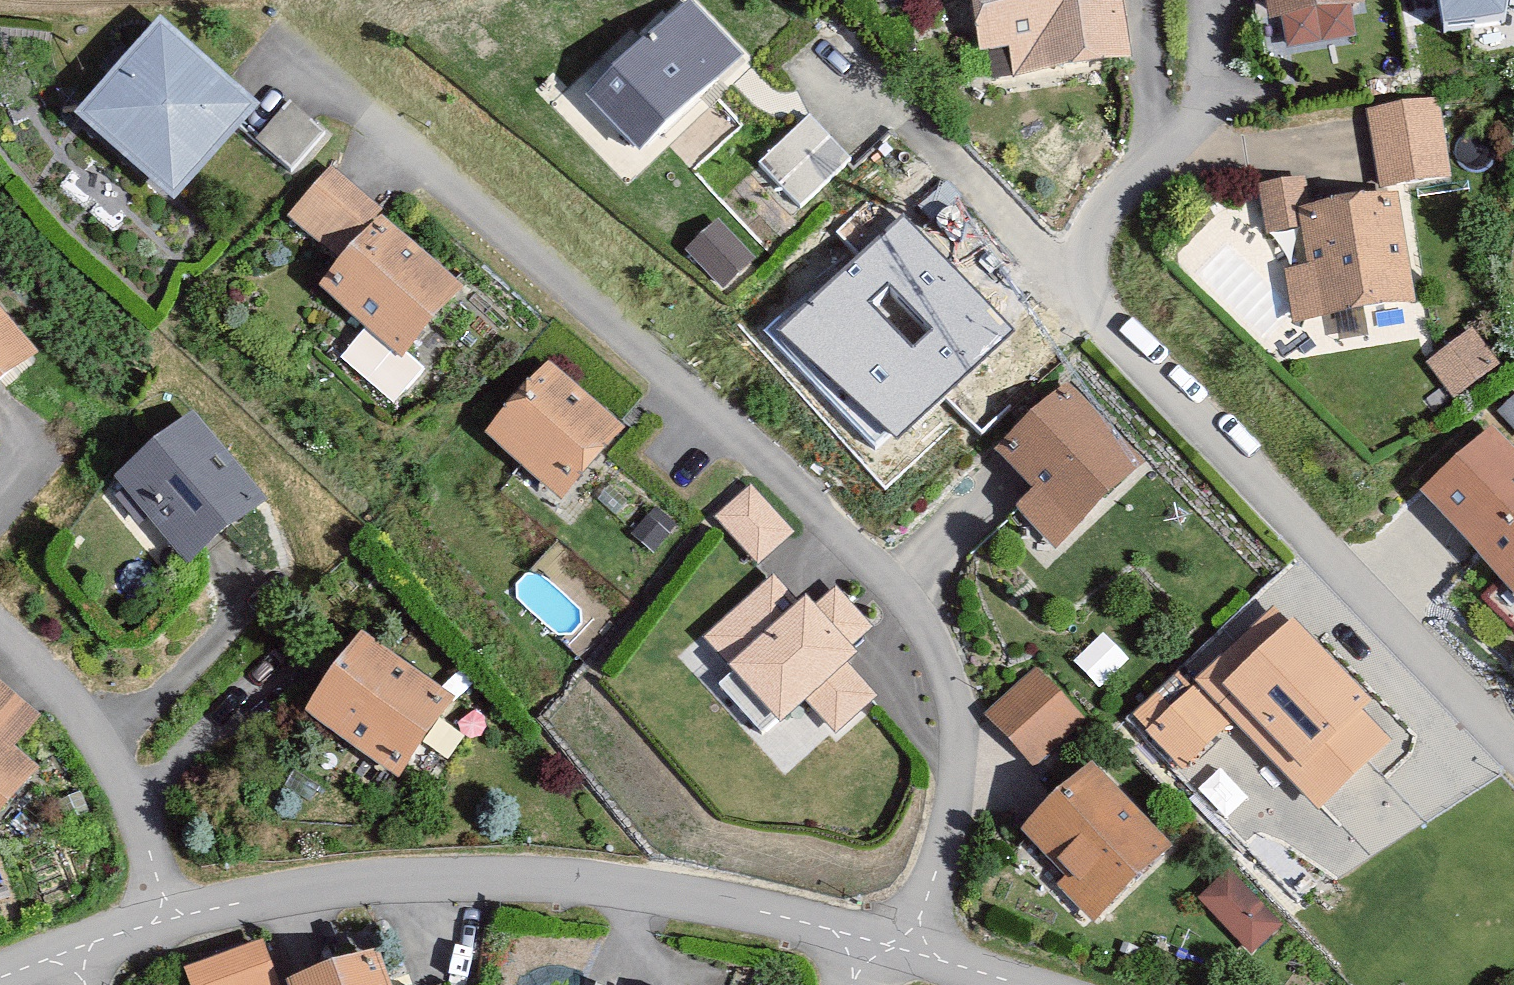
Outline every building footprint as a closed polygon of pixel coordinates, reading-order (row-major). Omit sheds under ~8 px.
[(591,99),(647,155),(749,55),(696,0),(693,0),(591,99)] [(987,54),(1013,56),(1017,83),(1135,65),(1125,0),(979,0),(987,54)] [(1269,22),(1291,19),(1296,47),(1358,38),(1355,13),(1363,11),(1361,0),(1266,0),(1269,22)] [(1445,21),(1503,13),(1505,0),(1442,0),(1445,21)] [(164,27),(79,127),(178,210),(263,110),(164,27)] [(1375,108),(1388,187),(1454,177),(1442,97),(1375,108)] [(289,104),(258,142),(296,172),(326,134),(289,104)] [(811,117),(761,163),(803,207),(853,161),(811,117)] [(334,169),(292,216),(344,261),(385,214),(334,169)] [(1304,209),(1311,208),(1306,177),(1253,185),(1261,234),(1307,227),(1304,209)] [(1311,208),(1304,209),(1307,227),(1313,267),(1285,271),(1293,326),(1421,309),(1405,196),(1311,208)] [(1009,329),(903,220),(790,328),(896,438),(1009,329)] [(386,221),(325,293),(406,361),(467,289),(386,221)] [(757,262),(715,223),(686,254),(727,293),(757,262)] [(43,359),(0,306),(0,393),(43,359)] [(1469,328),(1428,361),(1456,396),(1497,363),(1469,328)] [(547,367),(489,439),(569,505),(628,433),(547,367)] [(1070,388),(999,456),(1039,498),(1020,515),(1059,555),(1148,469),(1070,388)] [(194,414),(117,480),(195,571),(273,505),(194,414)] [(1429,498),(1513,583),(1513,452),(1495,433),(1429,498)] [(752,488),(718,519),(759,566),(794,535),(752,488)] [(777,576),(704,640),(786,733),(815,708),(839,736),(883,697),(845,654),(811,613),(777,576)] [(838,591),(811,613),(845,654),(872,631),(838,591)] [(1277,612),(1150,734),(1187,772),(1236,725),(1326,819),(1404,744),(1277,612)] [(448,698),(364,637),(313,707),(397,768),(448,698)] [(1042,665),(985,714),(1031,766),(1088,718),(1042,665)] [(43,774),(18,753),(46,719),(0,682),(0,827),(43,774)] [(1100,772),(1031,838),(1067,876),(1057,886),(1095,926),(1175,850),(1100,772)] [(1230,873),(1202,898),(1253,955),(1281,930),(1230,873)] [(260,944),(190,970),(196,984),(269,984),(275,983),(260,944)] [(301,984),(394,984),(383,954),(301,984)]
